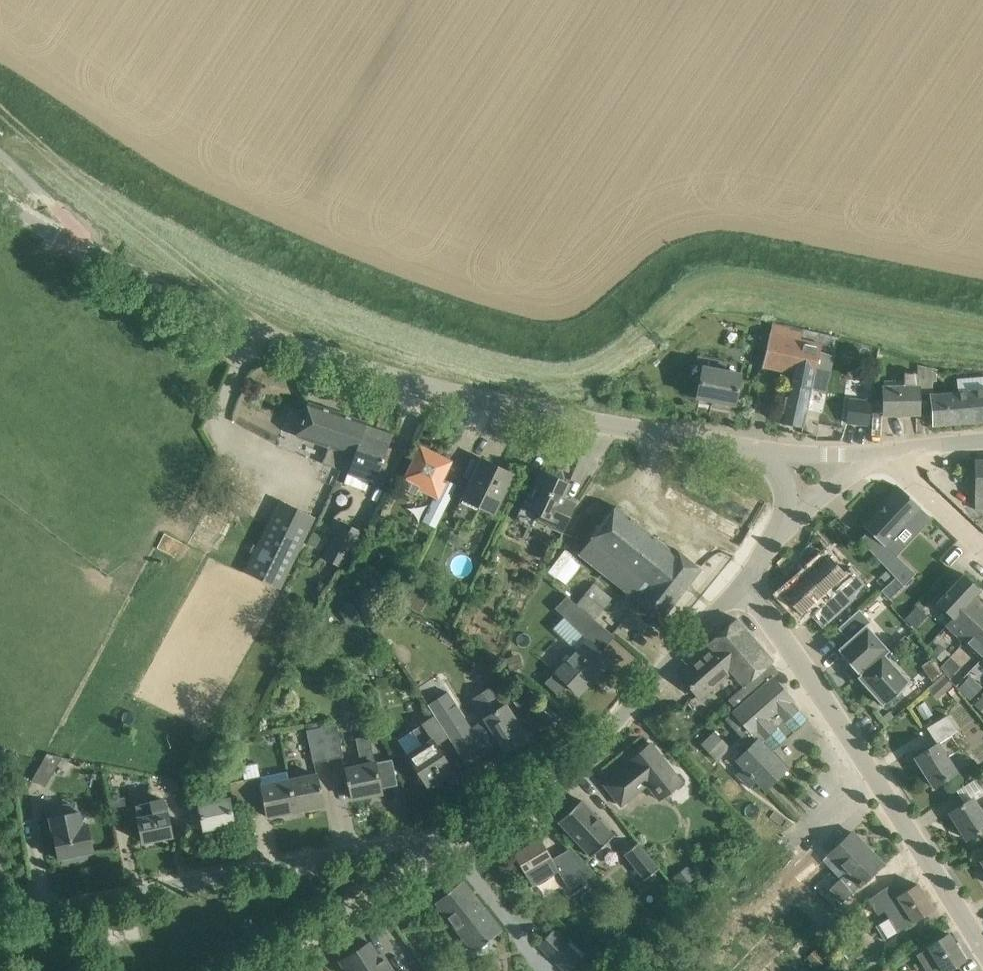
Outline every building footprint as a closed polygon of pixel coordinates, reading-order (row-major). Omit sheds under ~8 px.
[(766,347),(763,366),(788,371),(790,362),(794,363),(800,339),(800,338),(802,330),(773,323),(771,334),(769,333),(766,347)] [(786,382),(778,421),(804,426),(814,371),(828,374),(832,355),(821,352),(823,343),(800,338),(800,339),(794,363),(790,362),(788,371),(789,372),(787,383),(786,382)] [(741,373),(723,370),(724,360),(705,357),(703,366),(702,366),(696,397),(735,404),(741,373)] [(918,387),(918,392),(934,392),(933,382),(936,382),(936,368),(931,368),(918,365),(918,373),(919,373),(918,387)] [(919,373),(918,373),(906,373),(906,387),(884,387),(885,413),(918,413),(918,392),(918,387),(919,373)] [(982,382),(982,378),(961,380),(962,391),(931,394),(933,425),(982,421),(982,382)] [(852,400),(849,422),(871,424),(873,403),(852,400)] [(367,422),(309,403),(304,418),(299,416),(294,434),(328,446),(323,463),(341,469),(346,452),(355,455),(367,422)] [(376,481),(383,461),(389,442),(363,433),(355,455),(346,452),(341,469),(376,481)] [(416,485),(437,495),(443,483),(439,482),(449,461),(421,447),(402,486),(413,492),(416,485)] [(464,497),(456,514),(472,523),(480,506),(494,513),(508,482),(503,480),(501,483),(498,481),(504,469),(482,458),(473,477),(464,497)] [(975,460),(975,509),(982,509),(982,460),(975,460)] [(523,505),(516,520),(532,527),(536,519),(562,532),(576,503),(563,496),(569,483),(541,470),(524,506),(523,505)] [(920,506),(900,487),(863,525),(891,551),(899,542),(892,536),(905,522),(917,533),(931,517),(920,506)] [(245,571),(282,589),(317,517),(279,499),(245,571)] [(436,529),(446,509),(432,501),(422,521),(436,529)] [(661,619),(701,568),(676,548),(673,551),(616,506),(578,553),(637,599),(636,600),(661,619)] [(326,555),(344,564),(361,530),(343,521),(326,555)] [(844,571),(827,553),(783,595),(801,613),(806,608),(823,625),(854,595),(852,593),(863,582),(849,567),(844,571)] [(896,577),(881,590),(889,598),(904,585),(915,573),(896,554),(885,565),(896,577)] [(980,589),(963,573),(936,602),(952,617),(980,589)] [(570,598),(596,620),(613,598),(595,583),(579,603),(571,596),(570,598)] [(974,596),(946,624),(964,642),(982,621),(982,605),(974,596)] [(349,598),(336,606),(350,627),(364,619),(349,598)] [(595,620),(596,620),(570,598),(559,611),(569,619),(571,617),(592,635),(600,625),(595,620)] [(884,654),(885,654),(889,649),(867,624),(871,621),(859,609),(838,627),(849,639),(838,648),(841,651),(840,652),(858,673),(859,671),(861,673),(861,674),(884,654)] [(744,686),(771,662),(773,660),(737,618),(708,643),(711,647),(680,674),(700,697),(731,670),(744,686)] [(964,642),(981,658),(982,656),(982,621),(964,642)] [(612,662),(597,648),(588,639),(556,672),(545,682),(559,695),(569,684),(578,693),(595,676),(596,677),(612,662)] [(885,654),(884,654),(861,674),(861,673),(858,676),(882,704),(885,701),(887,702),(907,684),(906,683),(909,680),(885,654)] [(954,675),(961,663),(948,656),(942,668),(954,675)] [(774,678),(780,672),(771,662),(744,686),(728,700),(736,709),(725,718),(744,740),(755,729),(774,750),(808,720),(791,701),(793,699),(774,678)] [(516,720),(505,704),(493,685),(473,697),(486,719),(460,736),(452,741),(463,758),(486,743),(489,748),(500,741),(506,751),(527,737),(516,720)] [(435,715),(436,717),(456,704),(448,692),(428,705),(435,715)] [(933,786),(950,775),(957,771),(947,755),(959,747),(951,734),(958,730),(948,714),(927,727),(937,743),(915,757),(933,786)] [(449,737),(438,720),(436,717),(435,715),(413,730),(414,732),(399,741),(421,775),(420,781),(425,782),(428,785),(431,783),(438,785),(440,778),(453,769),(437,744),(449,737)] [(323,725),(330,759),(345,755),(338,722),(323,725)] [(316,762),(330,759),(323,725),(308,729),(316,762)] [(771,753),(774,750),(755,729),(744,740),(737,746),(743,753),(737,759),(744,767),(737,774),(749,787),(756,780),(765,789),(786,768),(771,753)] [(702,744),(711,753),(723,739),(716,731),(702,744)] [(382,792),(378,772),(370,734),(356,736),(362,764),(346,767),(349,779),(347,780),(348,784),(349,784),(352,798),(382,792)] [(631,763),(605,784),(621,804),(651,780),(661,793),(667,793),(682,782),(650,742),(629,760),(631,763)] [(49,784),(61,757),(47,751),(35,778),(49,784)] [(263,775),(244,779),(250,807),(265,803),(268,815),(295,810),(289,779),(287,770),(263,775)] [(317,773),(289,779),(295,810),(323,804),(320,790),(322,789),(321,785),(319,785),(317,773)] [(214,790),(197,794),(200,809),(204,828),(234,822),(232,810),(250,807),(244,779),(230,782),(233,797),(216,801),(214,790)] [(981,809),(973,797),(950,812),(967,839),(982,828),(982,807),(981,809)] [(164,799),(135,804),(143,841),(173,835),(168,812),(167,812),(164,799)] [(591,856),(614,834),(581,799),(558,821),(591,856)] [(69,860),(74,859),(75,855),(94,851),(85,809),(66,813),(67,819),(44,824),(47,837),(54,836),(59,858),(61,857),(64,861),(69,860)] [(843,902),(868,877),(883,863),(871,851),(870,853),(851,833),(853,832),(852,831),(828,854),(846,873),(830,889),(843,902)] [(552,858),(551,855),(540,838),(514,853),(526,874),(533,885),(558,869),(551,858),(552,858)] [(659,868),(650,858),(638,842),(624,853),(646,879),(659,868)] [(569,889),(595,874),(582,860),(560,873),(569,889)] [(463,880),(436,902),(475,951),(502,929),(463,880)] [(899,931),(916,920),(933,909),(917,883),(900,893),(893,882),(868,898),(880,917),(887,912),(890,917),(877,926),(885,939),(899,931)] [(583,958),(554,930),(539,945),(565,970),(570,970),(583,958)] [(948,970),(965,959),(948,933),(927,946),(928,947),(917,954),(928,970),(945,970),(948,970)] [(378,955),(369,941),(340,960),(347,970),(394,970),(382,952),(378,955)] [(821,970),(823,970),(831,962),(817,949),(808,958),(821,970)]
